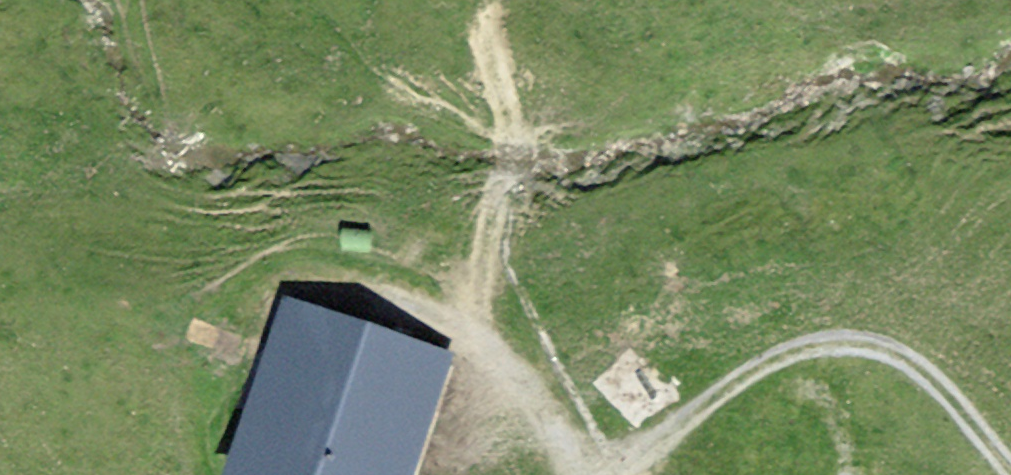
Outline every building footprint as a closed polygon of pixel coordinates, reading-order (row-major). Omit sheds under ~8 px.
[(440,360),(291,310),(237,471),(250,474),(401,474),(440,360)]
